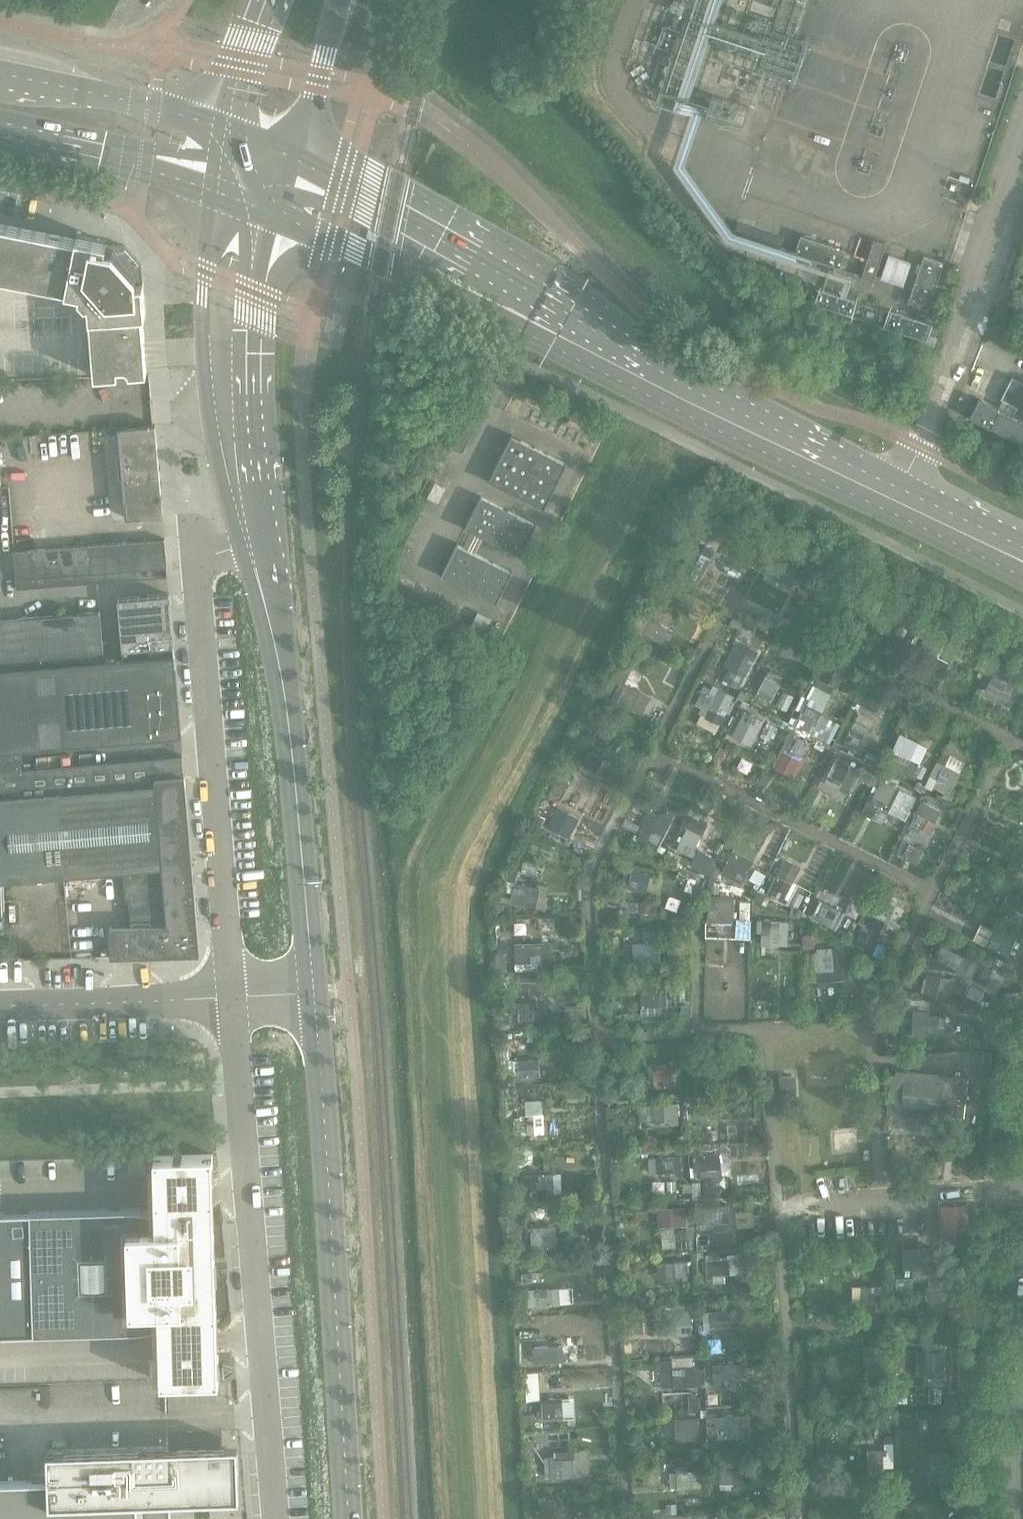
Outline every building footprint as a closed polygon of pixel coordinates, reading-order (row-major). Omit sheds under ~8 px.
[(663,26),(657,45),(681,52),(687,33),(663,26)] [(675,138),(674,170),(687,175),(687,151),(701,116),(707,116),(740,129),(749,105),(734,99),(734,90),(724,86),(724,76),(697,75),(692,87),(681,87),(673,107),(681,110),(681,122),(675,138)] [(784,238),(738,222),(735,230),(781,246),(784,238)] [(144,283),(137,283),(136,276),(113,250),(106,249),(107,242),(77,236),(76,239),(0,224),(0,278),(81,294),(89,303),(94,361),(95,373),(95,376),(148,371),(148,369),(145,343),(143,314),(146,314),(144,283)] [(846,249),(801,234),(796,252),(841,266),(846,249)] [(875,240),(862,277),(874,282),(887,244),(875,240)] [(906,285),(913,261),(889,254),(882,278),(906,285)] [(944,264),(924,257),(909,303),(928,309),(944,264)] [(858,299),(820,287),(815,303),(853,316),(858,299)] [(890,310),(884,327),(928,341),(933,324),(890,310)] [(1012,377),(1001,399),(1017,407),(1013,416),(983,400),(974,419),(1022,443),(1022,382),(1012,377)] [(453,448),(463,453),(476,426),(466,422),(453,448)] [(151,426),(119,428),(120,439),(127,518),(163,515),(156,425),(151,426)] [(511,433),(488,481),(490,482),(490,480),(543,507),(542,508),(544,509),(568,462),(566,461),(565,462),(513,436),(514,434),(511,433)] [(446,486),(435,480),(427,496),(438,502),(446,486)] [(520,556),(537,523),(535,522),(534,523),(482,497),(483,495),(481,494),(464,528),(466,529),(466,527),(519,554),(518,555),(520,556)] [(168,567),(166,539),(15,551),(18,589),(168,577),(167,567),(168,567)] [(496,603),(513,570),(511,569),(511,570),(458,544),(459,543),(457,542),(440,574),(442,575),(443,574),(495,601),(494,602),(496,603)] [(689,551),(679,571),(699,580),(708,561),(689,551)] [(789,585),(798,567),(774,556),(765,573),(789,585)] [(175,655),(170,595),(119,599),(124,661),(175,655)] [(0,620),(0,671),(105,662),(101,612),(0,620)] [(662,643),(669,628),(651,620),(644,634),(662,643)] [(949,647),(952,641),(953,639),(948,637),(947,639),(932,631),(920,656),(935,663),(938,657),(949,663),(955,649),(949,647)] [(752,664),(734,654),(728,667),(729,669),(724,679),(739,687),(743,689),(746,684),(742,683),(745,676),(746,676),(752,664)] [(105,662),(0,671),(0,771),(23,769),(21,749),(175,737),(182,736),(176,667),(175,655),(124,661),(105,662)] [(1005,690),(1012,676),(997,668),(990,682),(1005,690)] [(767,678),(757,695),(770,702),(779,684),(767,678)] [(630,707),(637,692),(614,681),(606,696),(630,707)] [(709,709),(725,717),(731,704),(715,696),(709,709)] [(801,719),(815,726),(823,711),(808,704),(801,719)] [(751,746),(763,721),(745,712),(732,736),(751,746)] [(870,735),(852,726),(846,741),(863,749),(870,735)] [(784,754),(799,762),(802,756),(808,743),(793,735),(787,748),(784,754)] [(911,758),(897,751),(891,764),(905,771),(911,758)] [(23,769),(0,771),(0,793),(2,881),(65,876),(163,868),(168,925),(111,926),(111,957),(200,954),(186,776),(184,776),(183,756),(23,769)] [(825,783),(839,790),(843,781),(852,765),(838,757),(825,783)] [(944,765),(933,787),(953,797),(956,789),(954,788),(961,774),(944,765)] [(897,788),(882,781),(873,797),(874,798),(871,804),(884,811),(887,804),(888,805),(897,788)] [(919,817),(933,824),(941,810),(927,803),(921,813),(919,817)] [(553,813),(546,828),(568,838),(575,824),(553,813)] [(642,832),(662,841),(670,824),(665,821),(664,824),(650,817),(642,832)] [(701,835),(688,828),(677,849),(695,858),(697,853),(694,851),(701,835)] [(910,844),(903,858),(916,864),(923,849),(910,844)] [(733,849),(721,873),(742,883),(754,860),(733,849)] [(646,892),(650,874),(632,870),(632,871),(628,888),(646,892)] [(794,883),(776,874),(767,894),(784,902),(794,883)] [(537,906),(540,887),(514,882),(511,901),(535,906),(537,906)] [(1008,893),(999,911),(1019,921),(1022,913),(1022,900),(1008,893)] [(734,924),(734,897),(709,896),(708,923),(734,924)] [(822,903),(815,917),(837,928),(844,914),(822,903)] [(781,934),(782,919),(763,918),(762,932),(781,934)] [(881,931),(865,923),(856,940),(873,948),(881,931)] [(991,928),(983,944),(1003,954),(1010,938),(991,928)] [(553,970),(551,942),(515,944),(516,964),(539,963),(539,971),(553,970)] [(660,942),(637,943),(638,959),(661,958),(660,942)] [(959,968),(965,956),(943,945),(937,958),(959,968)] [(836,981),(834,948),(817,949),(818,953),(815,953),(817,982),(836,981)] [(1001,974),(980,963),(980,965),(975,962),(968,976),(991,987),(995,978),(999,980),(1001,974)] [(950,996),(954,977),(933,973),(929,991),(950,996)] [(641,993),(642,1012),(657,1012),(656,993),(641,993)] [(519,1003),(519,1021),(541,1020),(540,1002),(519,1003)] [(946,1016),(929,1016),(928,1033),(946,1034),(946,1016)] [(540,1059),(518,1061),(518,1075),(519,1078),(541,1077),(540,1059)] [(694,1064),(695,1083),(717,1082),(716,1066),(699,1067),(699,1064),(694,1064)] [(673,1066),(652,1068),(654,1085),(674,1083),(673,1066)] [(898,1072),(898,1075),(894,1109),(929,1112),(927,1125),(937,1126),(938,1120),(941,1120),(942,1114),(964,1116),(970,1078),(898,1072)] [(780,1076),(782,1097),(798,1096),(796,1075),(780,1076)] [(696,1102),(697,1118),(714,1117),(720,1117),(718,1101),(712,1102),(712,1101),(696,1102)] [(679,1123),(678,1103),(648,1105),(649,1121),(672,1119),(672,1123),(679,1123)] [(543,1118),(527,1119),(528,1134),(544,1133),(543,1118)] [(701,1170),(716,1169),(715,1153),(699,1154),(701,1170)] [(156,1212),(150,1211),(141,1210),(134,1209),(128,1209),(0,1213),(0,1335),(132,1331),(138,1331),(147,1329),(153,1328),(160,1326),(161,1364),(161,1382),(219,1381),(219,1363),(214,1199),(213,1155),(155,1156),(155,1182),(156,1200),(156,1212)] [(682,1175),(681,1155),(653,1157),(654,1173),(677,1172),(677,1175),(682,1175)] [(551,1191),(550,1175),(524,1176),(525,1193),(551,1191)] [(972,1244),(969,1203),(941,1205),(944,1246),(972,1244)] [(703,1206),(704,1226),(711,1226),(710,1222),(729,1221),(728,1205),(722,1206),(721,1205),(703,1206)] [(657,1209),(658,1228),(687,1226),(686,1207),(657,1209)] [(557,1247),(556,1231),(532,1233),(533,1249),(557,1247)] [(706,1259),(707,1279),(714,1279),(714,1276),(731,1274),(729,1258),(706,1259)] [(689,1280),(687,1260),(663,1262),(665,1278),(683,1276),(683,1280),(689,1280)] [(884,1286),(861,1286),(861,1304),(862,1304),(862,1311),(883,1311),(883,1304),(884,1304),(884,1286)] [(561,1305),(560,1288),(528,1290),(529,1307),(561,1305)] [(710,1311),(711,1329),(733,1328),(731,1310),(710,1311)] [(669,1313),(671,1336),(691,1335),(690,1312),(669,1313)] [(880,1344),(865,1345),(865,1355),(864,1355),(864,1374),(882,1374),(882,1354),(880,1354),(880,1344)] [(565,1361),(564,1345),(543,1346),(543,1354),(539,1354),(539,1363),(565,1361)] [(926,1377),(945,1377),(946,1351),(927,1351),(926,1377)] [(736,1379),(735,1363),(713,1365),(714,1385),(723,1384),(722,1380),(736,1379)] [(695,1386),(694,1366),(672,1367),(674,1388),(695,1386)] [(564,1418),(562,1400),(541,1402),(543,1420),(564,1418)] [(744,1438),(743,1414),(715,1416),(717,1439),(744,1438)] [(676,1441),(699,1440),(698,1417),(675,1418),(676,1441)] [(171,1500),(240,1498),(238,1445),(48,1452),(49,1481),(0,1482),(0,1518),(171,1518),(171,1500)] [(888,1450),(868,1450),(868,1471),(885,1471),(884,1455),(888,1455),(888,1450)] [(950,1452),(930,1453),(931,1477),(947,1477),(946,1460),(951,1460),(950,1452)] [(576,1476),(575,1458),(555,1460),(555,1455),(550,1456),(551,1478),(576,1476)] [(743,1469),(719,1470),(719,1487),(743,1486),(743,1469)] [(670,1473),(671,1488),(678,1487),(678,1488),(702,1487),(701,1470),(677,1472),(670,1473)]
